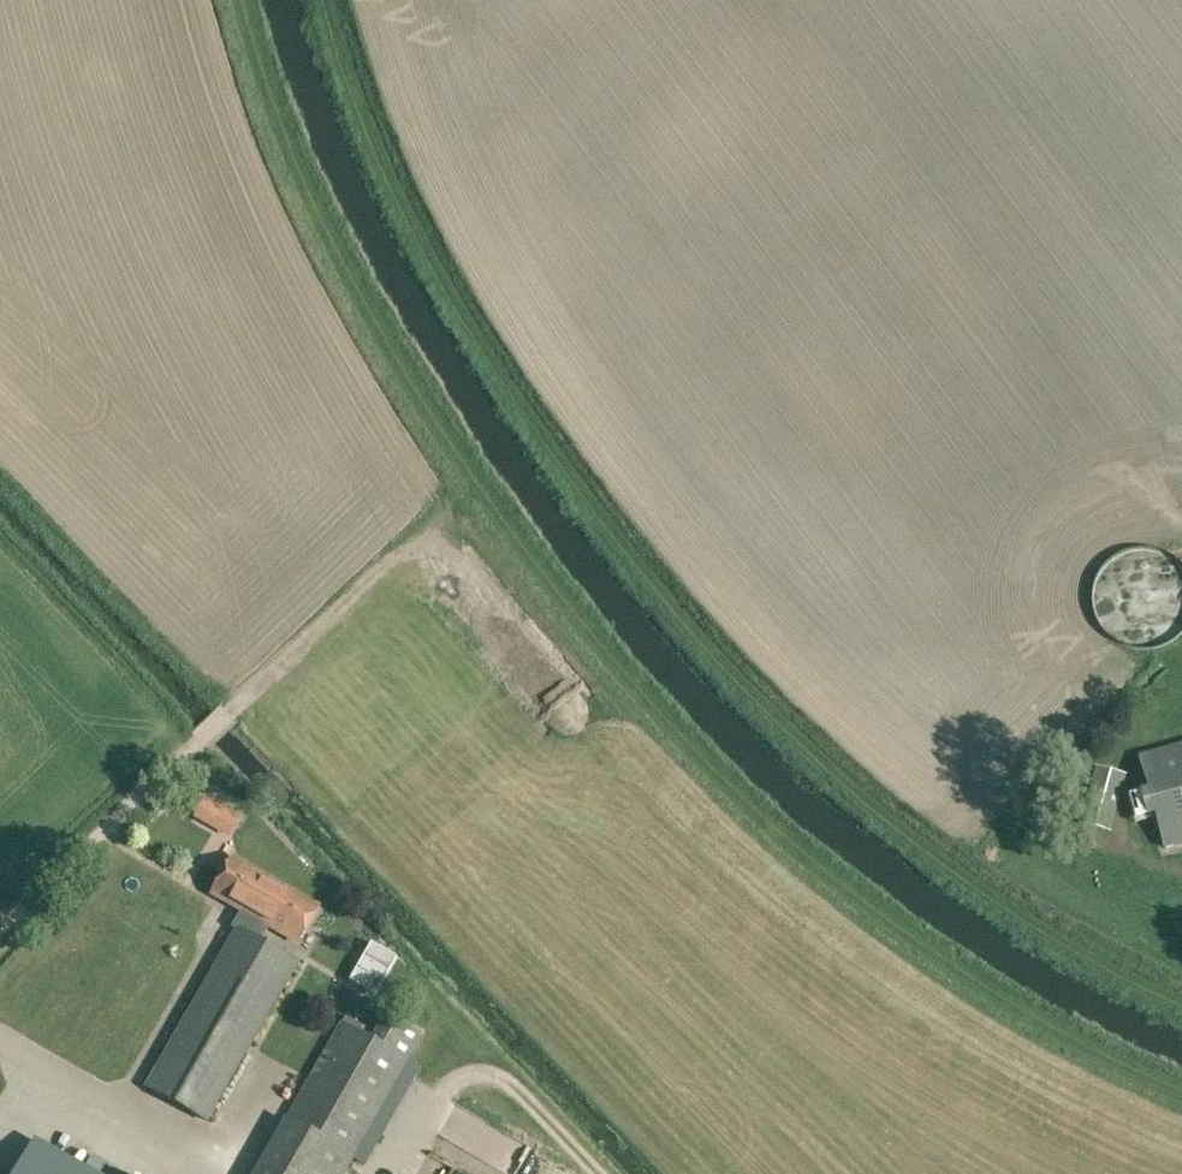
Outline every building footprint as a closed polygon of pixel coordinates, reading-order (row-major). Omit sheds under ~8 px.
[(1139,757),(1149,793),(1130,798),(1137,824),(1159,818),(1166,847),(1181,843),(1181,745),(1139,757)] [(1111,832),(1125,775),(1095,767),(1080,824),(1111,832)] [(236,928),(144,1087),(208,1123),(299,963),(262,940),(270,928),(299,944),(319,907),(232,857),(211,894),(241,911),(232,926),(236,928)] [(350,981),(375,996),(397,957),(372,943),(350,981)] [(424,1035),(385,1013),(371,1039),(341,1022),(253,1173),(345,1173),(409,1060),(424,1035)] [(31,1140),(11,1173),(89,1173),(31,1140)]
